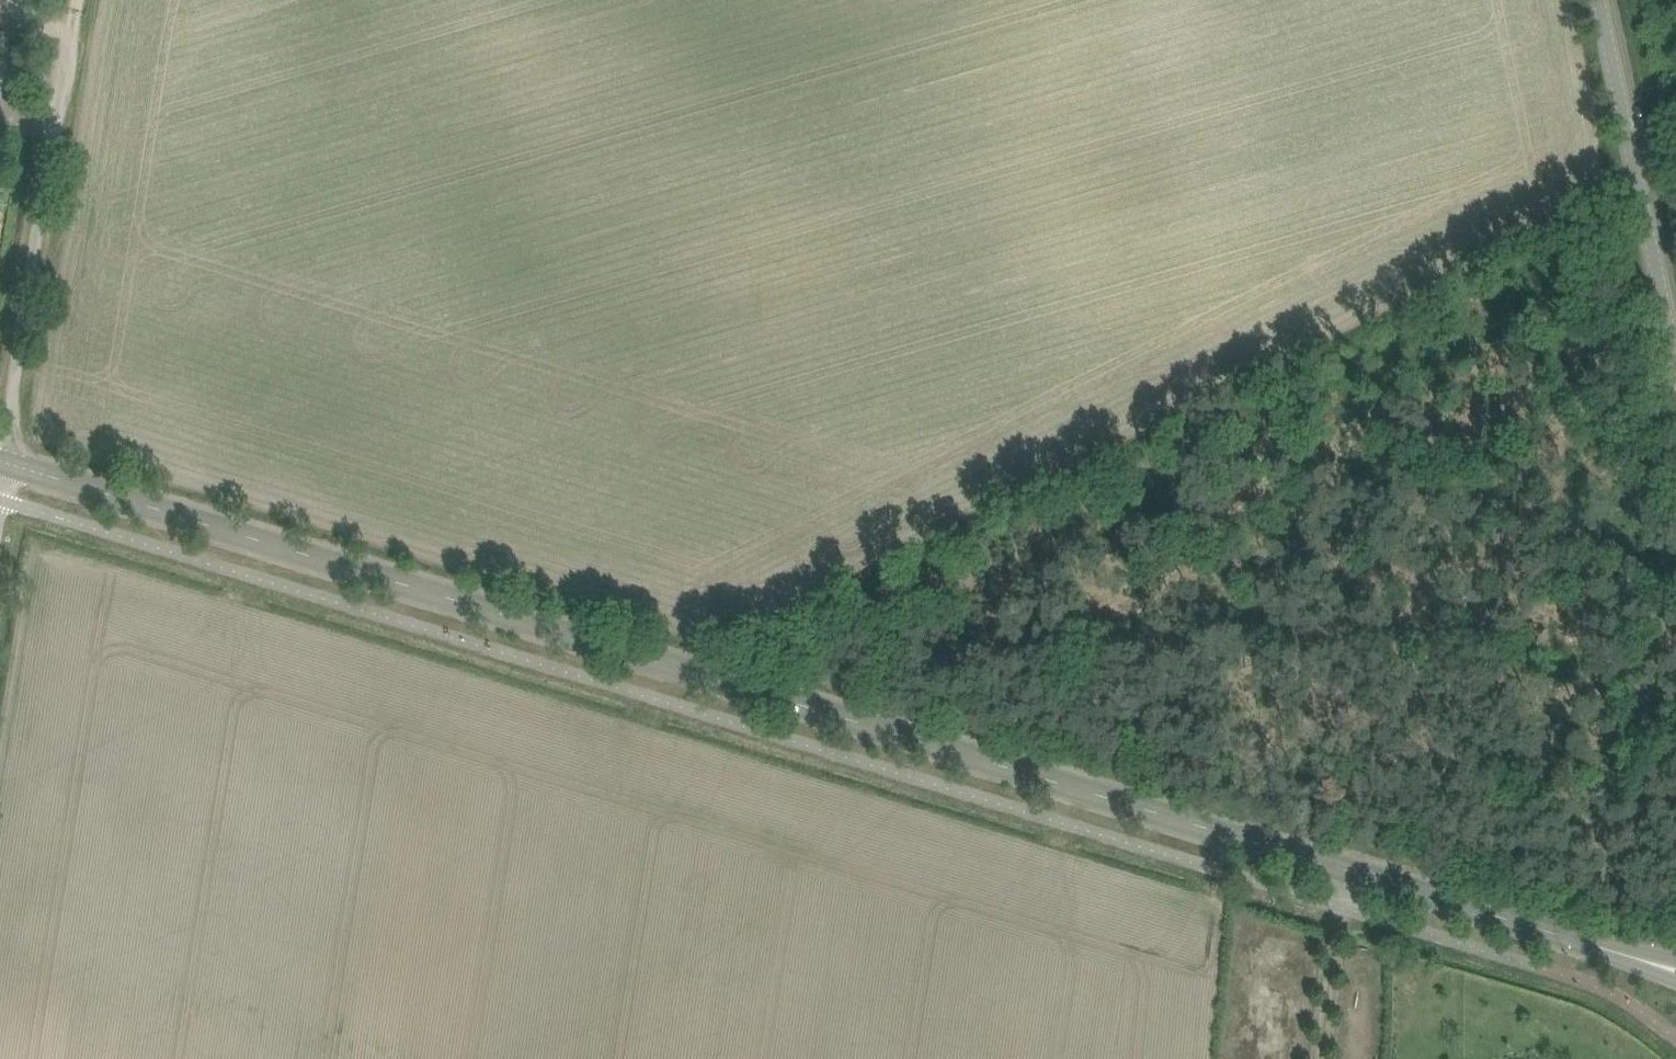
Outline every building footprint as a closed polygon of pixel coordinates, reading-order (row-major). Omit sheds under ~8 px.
[(7,47),(9,34),(0,33),(0,46),(7,47)]
